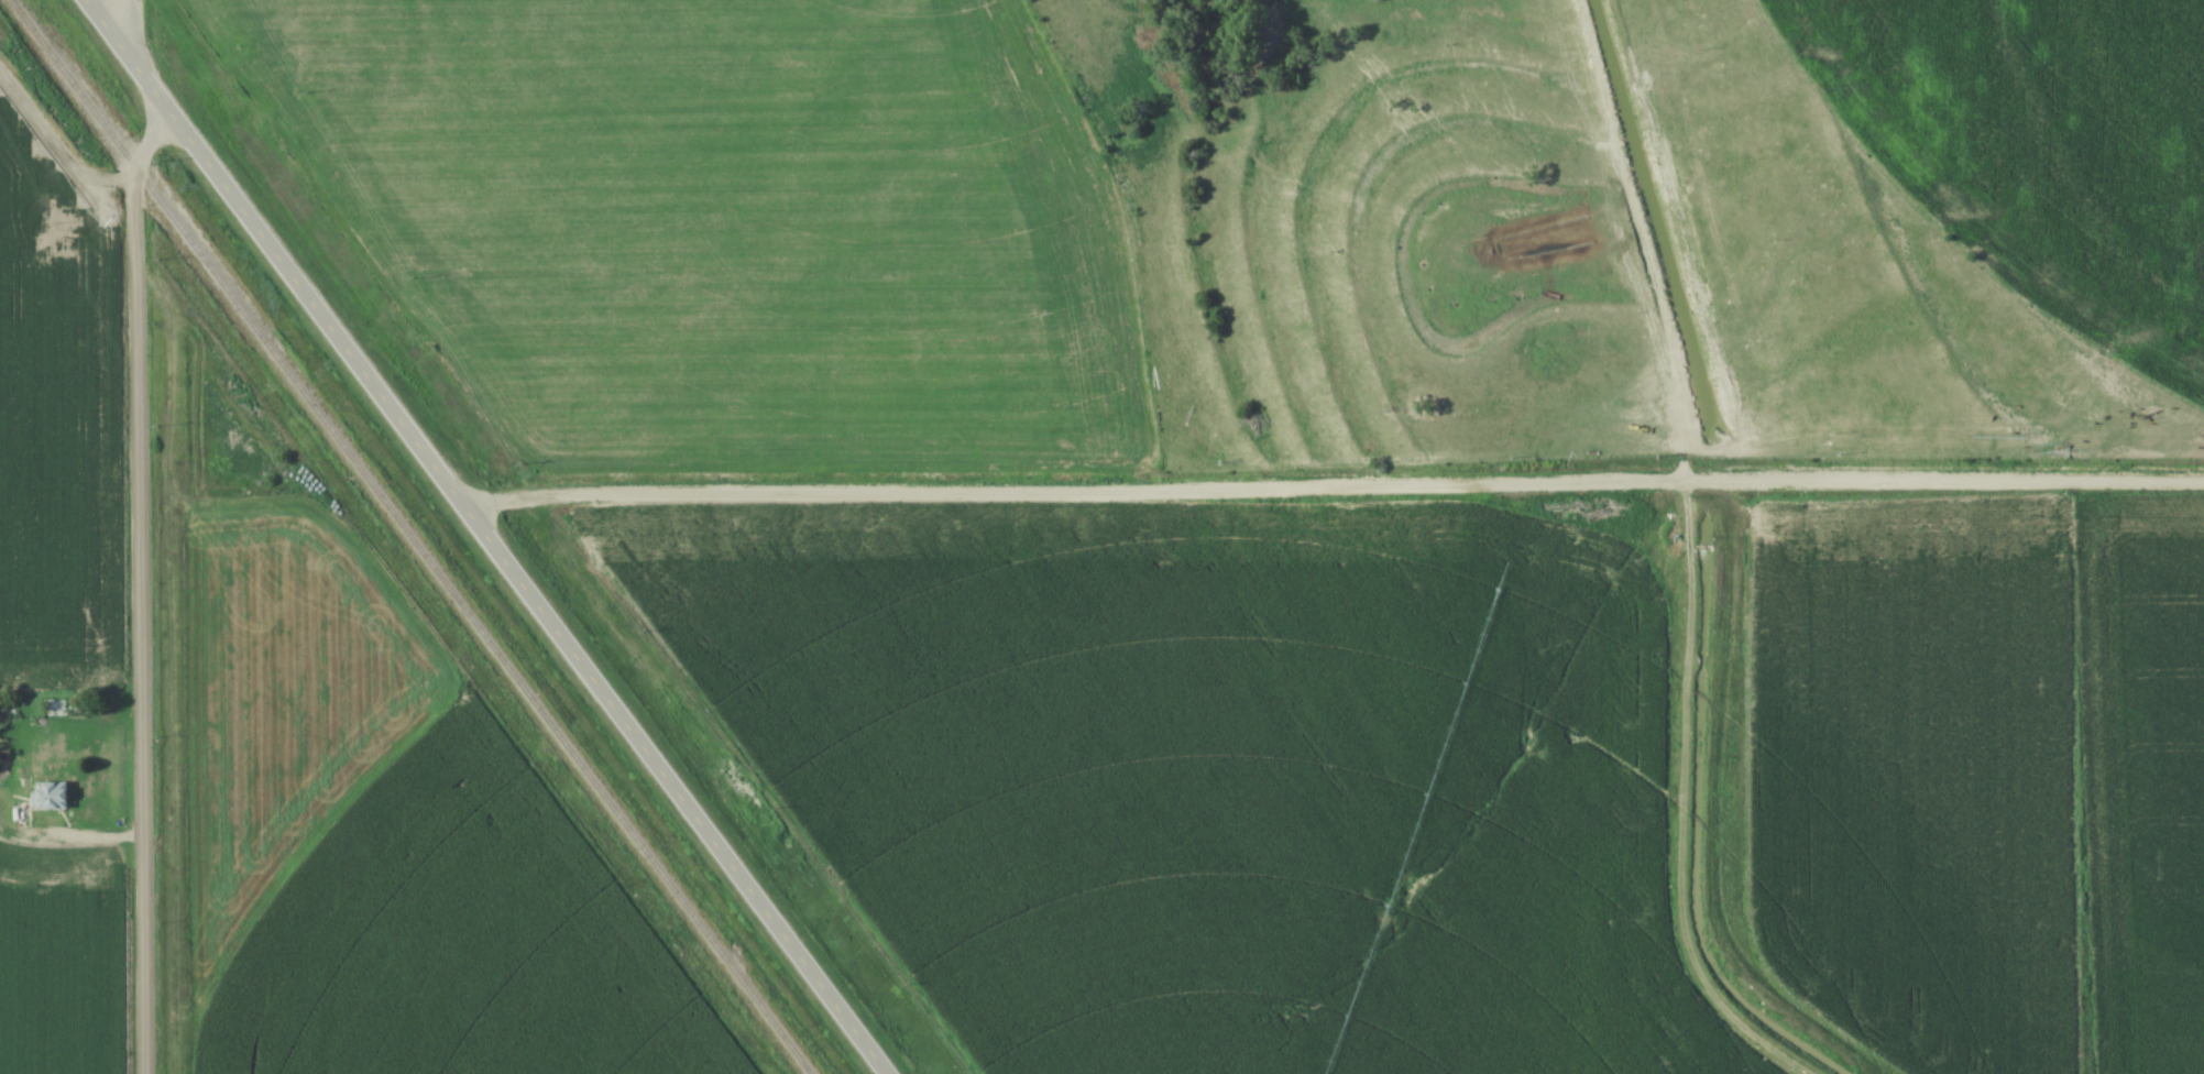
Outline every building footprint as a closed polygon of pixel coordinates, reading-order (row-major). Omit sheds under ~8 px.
[(67,783),(32,783),(32,811),(67,811),(67,783)]
